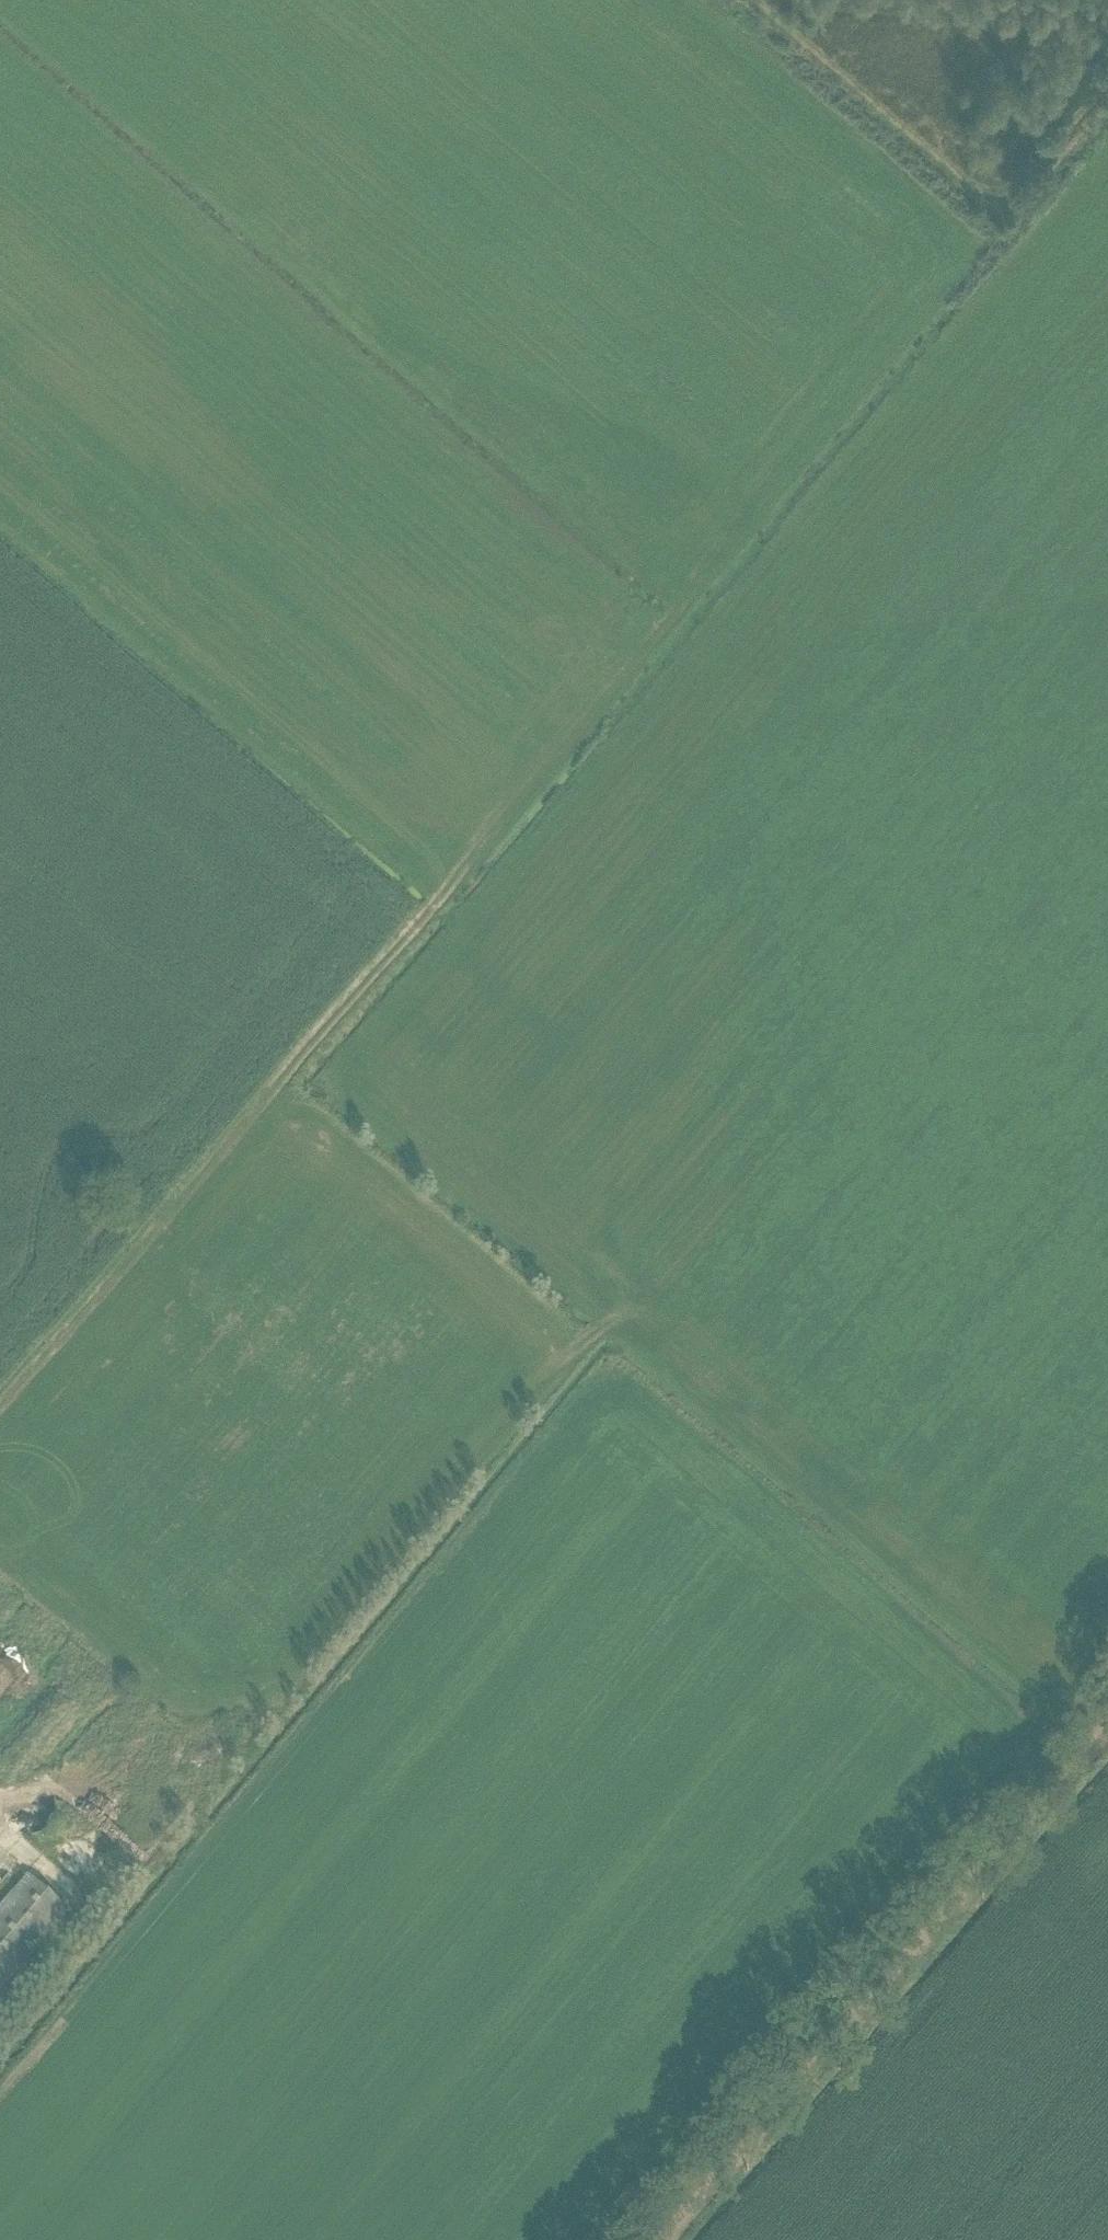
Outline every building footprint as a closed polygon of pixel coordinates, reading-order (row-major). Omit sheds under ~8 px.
[(100,1866),(102,1858),(101,1850),(96,1842),(89,1837),(81,1834),(72,1835),(67,1837),(63,1840),(61,1843),(57,1848),(56,1853),(55,1857),(56,1862),(57,1867),(62,1874),(68,1879),(77,1881),(80,1881),(88,1879),(92,1877),(96,1874),(100,1866)] [(69,1913),(29,1876),(0,1909),(0,1992),(69,1913)]
